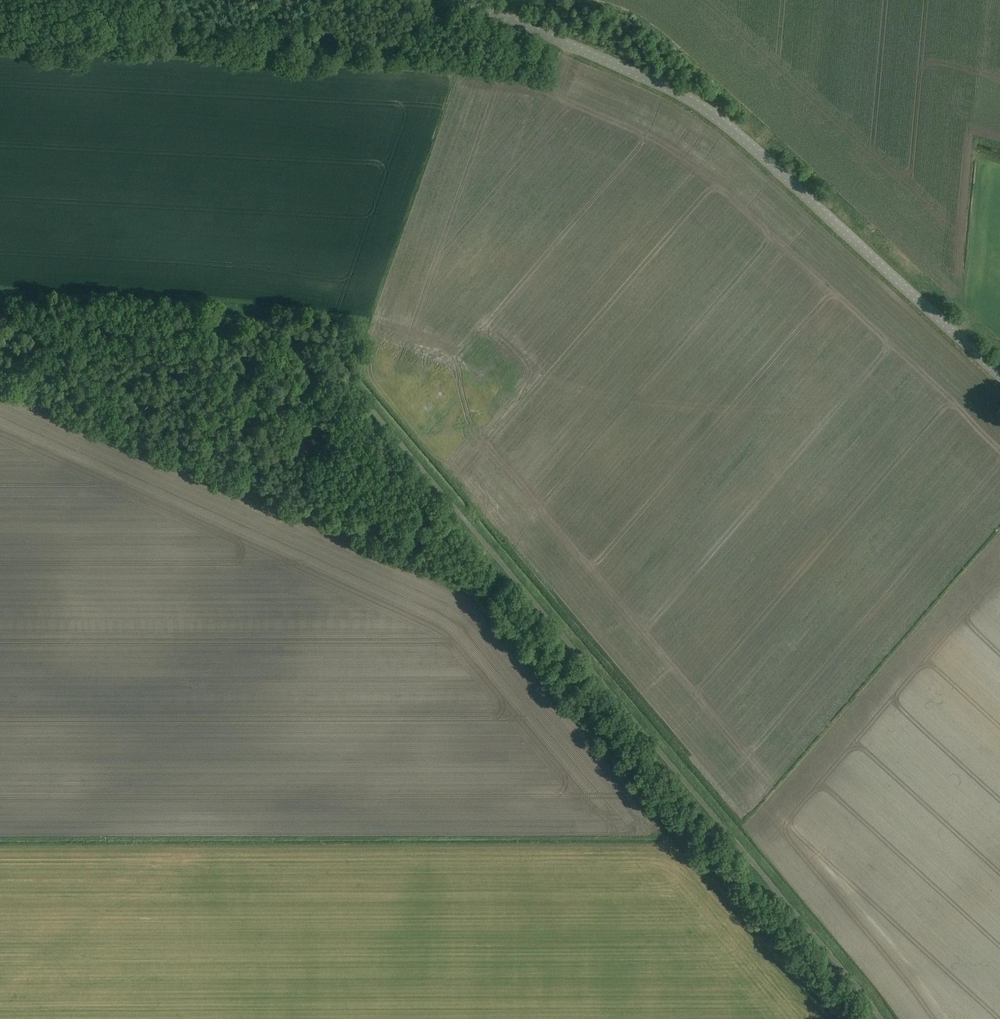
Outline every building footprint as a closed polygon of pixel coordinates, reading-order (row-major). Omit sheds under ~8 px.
[(411,36),(405,37),(407,46),(413,44),(411,36)]
